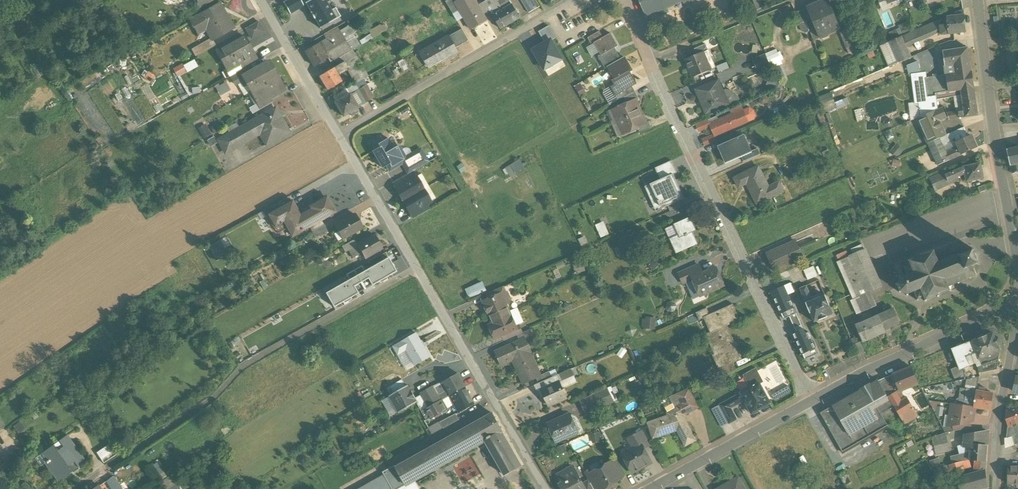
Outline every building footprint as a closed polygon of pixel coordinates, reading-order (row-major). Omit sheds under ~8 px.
[(283,3),(290,15),(304,7),(303,5),(300,0),(288,0),(283,3)] [(305,3),(311,13),(310,14),(314,20),(320,29),(341,17),(336,9),(331,11),(326,3),(332,0),(311,0),(305,3)] [(454,0),(449,0),(446,2),(454,15),(460,11),(455,4),(456,3),(454,0)] [(455,4),(460,11),(470,30),(487,20),(485,16),(479,5),(476,0),(461,0),(456,3),(455,4)] [(484,2),(491,12),(493,16),(503,10),(497,0),(487,0),(484,2)] [(510,0),(497,0),(503,10),(513,4),(510,0)] [(529,14),(541,7),(537,0),(521,0),(529,14)] [(646,22),(667,13),(666,9),(682,2),(684,6),(699,0),(637,0),(646,22)] [(759,0),(752,0),(757,11),(763,8),(759,0)] [(807,8),(811,19),(819,38),(840,29),(828,0),(826,0),(807,8)] [(491,12),(484,2),(479,5),(485,16),(491,12)] [(220,4),(190,20),(199,35),(210,29),(215,39),(234,28),(220,4)] [(513,4),(503,10),(511,24),(521,18),(513,4)] [(807,8),(802,11),(806,21),(811,19),(807,8)] [(503,10),(493,16),(501,30),(511,24),(503,10)] [(109,11),(97,14),(98,20),(110,17),(109,11)] [(806,21),(802,11),(796,13),(800,24),(806,21)] [(964,15),(946,17),(947,24),(949,33),(949,34),(966,32),(964,15)] [(946,17),(939,20),(940,25),(947,24),(946,17)] [(939,20),(901,36),(904,44),(940,29),(940,25),(939,20)] [(258,21),(246,28),(251,39),(264,32),(258,21)] [(382,24),(369,30),(372,37),(385,30),(382,24)] [(891,40),(911,32),(907,24),(887,32),(891,40)] [(947,24),(940,25),(940,29),(941,34),(949,33),(947,24)] [(539,31),(545,43),(551,40),(555,37),(549,26),(539,31)] [(319,44),(327,58),(330,56),(333,61),(352,50),(361,45),(350,27),(338,33),(335,28),(324,34),(327,39),(319,44)] [(462,29),(449,37),(456,48),(469,40),(462,29)] [(853,46),(846,29),(839,32),(846,49),(853,46)] [(599,31),(588,38),(592,45),(594,44),(594,43),(603,38),(599,31)] [(618,46),(611,33),(603,38),(594,43),(594,44),(601,55),(598,56),(601,62),(604,60),(608,67),(621,60),(615,48),(618,46)] [(243,36),(217,51),(224,62),(226,61),(231,69),(240,64),(240,63),(251,57),(251,56),(252,56),(250,51),(251,50),(243,36)] [(901,36),(890,41),(899,62),(910,58),(909,55),(904,44),(901,36)] [(449,37),(424,51),(419,54),(427,69),(433,66),(448,57),(449,59),(459,53),(456,48),(449,37)] [(212,38),(192,50),(195,57),(215,45),(212,38)] [(532,50),(544,71),(563,61),(551,40),(545,43),(532,50)] [(327,58),(319,44),(305,53),(313,66),(327,58)] [(705,44),(694,48),(697,55),(703,52),(708,50),(705,44)] [(967,47),(942,51),(946,75),(971,71),(967,47)] [(336,74),(346,68),(355,84),(364,79),(355,65),(359,63),(352,50),(333,61),(336,66),(333,68),(336,74)] [(776,50),(752,59),(758,74),(782,65),(776,50)] [(697,55),(685,59),(693,77),(710,70),(703,52),(697,55)] [(251,57),(240,63),(240,64),(243,69),(256,62),(252,56),(251,56),(251,57)] [(631,70),(624,58),(621,60),(608,67),(614,79),(612,80),(615,86),(617,84),(621,91),(621,92),(632,86),(635,84),(628,72),(631,70)] [(177,76),(198,67),(195,59),(174,68),(177,76)] [(243,69),(230,76),(235,85),(244,80),(242,77),(259,67),(256,62),(243,69)] [(259,67),(242,77),(244,80),(250,92),(275,78),(277,77),(269,62),(259,67)] [(333,68),(319,76),(327,90),(341,82),(336,74),(333,68)] [(971,71),(946,75),(949,91),(965,89),(974,87),(971,71)] [(152,81),(154,75),(147,72),(145,78),(152,81)] [(925,74),(912,76),(917,103),(920,103),(922,116),(938,110),(936,96),(928,97),(925,78),(925,74)] [(946,75),(925,78),(928,97),(936,96),(936,94),(949,91),(946,75)] [(275,78),(250,92),(258,104),(261,103),(269,98),(282,91),(275,78)] [(718,80),(698,89),(703,101),(700,102),(706,115),(722,108),(718,98),(725,95),(718,80)] [(216,87),(221,95),(231,89),(226,82),(216,87)] [(358,89),(357,90),(358,90),(365,103),(373,98),(366,85),(358,89)] [(632,86),(621,92),(621,91),(618,92),(622,99),(624,98),(635,91),(632,86)] [(974,87),(965,89),(964,95),(961,95),(964,117),(978,115),(974,87)] [(635,91),(624,98),(627,104),(635,100),(636,102),(640,100),(635,91)] [(349,94),(334,102),(343,117),(349,113),(351,116),(357,112),(355,109),(357,108),(349,95),(349,94)] [(725,95),(718,98),(722,108),(729,105),(725,95)] [(269,98),(261,103),(258,104),(257,105),(260,110),(272,103),(269,98)] [(627,104),(613,110),(619,122),(641,112),(636,102),(635,100),(627,104)] [(275,108),(235,131),(236,131),(218,141),(225,153),(244,143),(243,140),(262,129),(270,143),(289,132),(275,108)] [(938,110),(922,116),(925,122),(920,124),(924,136),(942,129),(942,127),(940,128),(938,124),(940,123),(939,121),(946,118),(942,108),(938,110)] [(641,112),(619,122),(624,135),(638,128),(646,125),(646,124),(641,112)] [(733,114),(710,124),(711,127),(714,135),(715,136),(747,122),(743,112),(733,116),(733,114)] [(708,121),(696,126),(699,132),(711,127),(710,124),(708,121)] [(646,125),(638,128),(640,133),(652,128),(649,122),(646,124),(646,125)] [(204,124),(198,129),(205,137),(211,132),(204,124)] [(963,127),(952,132),(954,139),(966,133),(963,127)] [(942,129),(924,136),(928,143),(939,138),(945,135),(942,129)] [(945,135),(939,138),(941,144),(954,139),(952,132),(945,135)] [(714,135),(702,140),(705,146),(717,141),(715,136),(714,135)] [(970,135),(956,142),(958,147),(961,154),(976,148),(970,135)] [(744,136),(719,147),(726,163),(741,157),(751,153),(750,152),(744,136)] [(399,145),(396,147),(394,148),(388,139),(382,142),(380,137),(370,143),(375,150),(372,152),(382,168),(386,165),(390,171),(402,164),(408,174),(410,172),(412,172),(426,164),(425,163),(428,161),(420,149),(405,157),(399,145)] [(939,138),(928,143),(934,156),(945,151),(941,144),(939,138)] [(889,152),(897,158),(903,150),(896,144),(889,152)] [(955,149),(947,152),(947,153),(946,154),(948,160),(961,154),(958,147),(955,149)] [(1006,150),(1009,166),(1010,166),(1017,164),(1017,147),(1006,150)] [(758,149),(750,152),(751,153),(741,157),(744,162),(760,155),(758,149)] [(945,151),(934,156),(938,165),(948,160),(946,154),(945,151)] [(510,176),(525,167),(520,159),(505,167),(510,176)] [(656,169),(661,180),(671,176),(677,173),(672,161),(656,169)] [(979,164),(963,167),(964,174),(966,182),(983,178),(979,164)] [(1010,166),(1012,174),(1017,172),(1017,164),(1010,166)] [(779,184),(769,189),(758,167),(735,179),(739,188),(749,183),(752,188),(750,189),(755,201),(763,197),(765,201),(773,197),(783,192),(779,184)] [(948,174),(945,176),(947,182),(948,181),(964,174),(963,167),(948,174)] [(947,171),(937,176),(942,187),(949,184),(948,181),(947,182),(945,176),(948,174),(947,171)] [(408,174),(393,183),(396,188),(415,177),(412,172),(410,172),(408,174)] [(654,172),(643,176),(646,184),(657,180),(654,172)] [(661,209),(684,199),(680,191),(678,192),(671,176),(661,180),(647,186),(651,195),(654,194),(661,209)] [(937,176),(930,179),(935,190),(942,187),(937,176)] [(396,188),(395,188),(402,201),(423,189),(416,177),(415,177),(396,188)] [(423,189),(402,201),(410,214),(410,213),(426,204),(430,202),(423,189)] [(288,197),(268,208),(271,214),(291,202),(288,197)] [(314,208),(299,216),(292,202),(291,202),(271,214),(277,224),(283,221),(292,236),(309,227),(311,232),(324,225),(321,220),(334,213),(326,198),(312,205),(314,208)] [(426,204),(410,213),(413,218),(429,209),(426,204)] [(355,214),(335,225),(343,239),(363,228),(355,214)] [(690,218),(674,225),(679,235),(670,239),(676,253),(697,244),(692,233),(696,231),(690,218)] [(602,237),(610,233),(604,220),(596,224),(602,237)] [(324,225),(311,232),(315,239),(327,232),(324,225)] [(374,235),(357,244),(357,245),(348,250),(348,251),(352,259),(362,253),(365,258),(382,249),(374,235)] [(228,254),(225,247),(230,245),(226,237),(209,245),(216,260),(228,254)] [(354,240),(341,247),(344,253),(348,251),(348,250),(357,245),(357,244),(354,240)] [(795,241),(767,254),(770,260),(769,260),(774,271),(800,260),(793,244),(796,242),(795,241)] [(932,252),(922,256),(921,254),(919,255),(920,257),(910,261),(907,260),(903,261),(902,259),(893,263),(892,263),(890,264),(891,266),(886,268),(891,281),(898,278),(897,280),(898,281),(897,284),(896,284),(896,286),(898,286),(899,291),(898,292),(899,293),(901,292),(906,294),(906,296),(908,296),(908,294),(914,291),(917,299),(916,301),(918,302),(919,300),(924,298),(925,300),(924,302),(926,303),(927,300),(936,296),(937,298),(939,297),(938,296),(947,292),(951,292),(953,285),(957,283),(958,285),(959,284),(959,282),(969,278),(971,279),(971,277),(974,276),(975,276),(976,275),(975,275),(971,267),(978,264),(976,260),(978,259),(975,253),(973,254),(972,250),(966,253),(962,245),(963,243),(962,243),(961,244),(958,245),(956,245),(955,246),(946,250),(945,248),(943,249),(944,251),(935,255),(934,253),(934,250),(933,249),(932,252)] [(870,293),(865,294),(880,287),(864,250),(836,262),(853,299),(850,300),(856,315),(872,308),(876,306),(870,293)] [(846,251),(836,256),(838,261),(848,256),(846,251)] [(585,270),(583,257),(573,258),(575,271),(585,270)] [(388,258),(364,271),(364,272),(369,281),(371,285),(396,272),(388,258)] [(699,265),(680,273),(684,284),(694,280),(693,279),(703,274),(699,265)] [(369,281),(364,272),(364,271),(362,266),(354,271),(362,284),(369,281)] [(710,271),(703,274),(693,279),(694,280),(700,293),(706,290),(708,293),(725,286),(717,268),(715,269),(715,268),(713,267),(710,268),(709,270),(710,271)] [(813,267),(803,271),(808,281),(817,277),(813,267)] [(347,275),(350,280),(355,288),(362,284),(354,271),(347,275)] [(358,294),(355,288),(350,280),(326,293),(334,307),(358,294)] [(466,290),(470,299),(487,292),(483,283),(466,290)] [(781,314),(794,308),(784,286),(771,291),(781,314)] [(806,286),(799,289),(805,304),(812,301),(811,298),(806,286)] [(503,287),(487,294),(489,299),(490,301),(506,293),(503,287)] [(506,293),(490,301),(489,299),(484,302),(491,319),(509,311),(506,306),(509,299),(506,293)] [(821,295),(811,298),(812,301),(805,304),(809,314),(810,314),(814,323),(832,316),(829,307),(829,306),(825,296),(822,297),(821,295)] [(710,314),(708,316),(715,331),(740,319),(734,304),(710,314)] [(707,308),(697,312),(700,320),(708,316),(710,314),(707,308)] [(781,314),(784,320),(790,317),(797,314),(794,308),(781,314)] [(884,313),(878,316),(884,330),(899,323),(893,309),(884,313)] [(509,311),(491,319),(494,324),(490,326),(495,338),(503,335),(502,334),(519,326),(519,325),(516,327),(509,311)] [(801,325),(797,314),(790,317),(795,328),(801,325)] [(646,316),(645,328),(655,328),(656,317),(646,316)] [(884,330),(878,316),(855,326),(862,342),(885,333),(884,330)] [(743,360),(728,326),(741,320),(740,319),(715,331),(706,335),(715,355),(717,354),(723,367),(723,368),(734,364),(743,360)] [(519,326),(502,334),(503,335),(505,340),(517,335),(522,333),(519,326)] [(522,333),(517,335),(520,340),(525,338),(525,339),(533,335),(531,329),(522,333)] [(796,332),(793,333),(803,354),(815,349),(808,332),(805,333),(803,329),(796,332)] [(416,333),(401,342),(402,342),(394,347),(398,355),(406,350),(415,365),(430,357),(416,333)] [(992,333),(971,341),(971,342),(978,359),(999,351),(997,346),(1000,344),(998,338),(994,339),(992,333)] [(520,340),(495,351),(501,365),(513,360),(519,374),(520,373),(525,383),(536,378),(541,376),(540,375),(531,353),(532,353),(525,339),(525,338),(520,340)] [(971,342),(960,346),(959,345),(957,346),(957,347),(952,349),(957,364),(959,369),(962,368),(965,379),(966,379),(978,377),(979,377),(978,373),(977,364),(980,364),(978,359),(971,342)] [(864,353),(859,343),(852,346),(857,356),(864,353)] [(805,360),(818,354),(815,349),(803,354),(805,360)] [(999,351),(978,359),(980,364),(983,372),(996,370),(999,351)] [(831,367),(834,374),(848,367),(844,360),(831,367)] [(734,364),(723,368),(723,367),(719,369),(722,376),(737,370),(734,364)] [(959,369),(957,364),(954,365),(955,367),(950,369),(954,381),(965,379),(962,368),(959,369)] [(911,367),(892,375),(899,392),(918,384),(911,367)] [(570,369),(559,374),(562,381),(573,376),(570,369)] [(755,369),(743,375),(750,388),(759,383),(760,384),(763,382),(755,369)] [(549,371),(540,375),(541,376),(536,378),(538,383),(552,377),(549,371)] [(458,374),(444,382),(451,395),(465,387),(458,374)] [(895,394),(899,392),(892,375),(886,378),(892,394),(894,393),(895,394)] [(573,376),(562,381),(559,382),(563,389),(577,383),(574,376),(573,376)] [(978,377),(966,379),(964,388),(976,390),(978,377)] [(886,378),(878,381),(888,397),(892,394),(886,378)] [(402,379),(387,388),(391,395),(406,386),(402,379)] [(442,380),(433,386),(441,400),(442,400),(450,395),(451,395),(444,382),(443,381),(442,380)] [(878,381),(864,388),(875,406),(888,397),(878,381)] [(559,382),(542,390),(549,406),(567,399),(563,389),(559,382)] [(750,388),(741,393),(745,401),(752,414),(770,404),(760,384),(759,383),(750,388)] [(391,395),(389,396),(390,397),(390,396),(399,412),(399,413),(417,403),(418,402),(417,402),(415,399),(416,398),(412,391),(411,391),(408,386),(408,385),(406,386),(391,395)] [(433,386),(421,393),(421,395),(422,395),(429,407),(441,400),(433,386)] [(772,395),(774,400),(791,391),(788,386),(772,395)] [(475,404),(465,387),(451,395),(450,395),(455,404),(460,413),(475,404)] [(689,388),(676,394),(685,410),(687,414),(699,407),(689,388)] [(864,388),(832,406),(849,435),(878,419),(871,408),(875,406),(864,388)] [(976,391),(961,388),(959,400),(964,401),(965,396),(975,397),(976,391)] [(993,393),(976,391),(975,397),(975,401),(974,402),(973,408),(974,408),(990,410),(993,393)] [(595,393),(581,400),(587,413),(601,407),(595,393)] [(741,393),(719,405),(729,423),(737,419),(731,408),(745,401),(741,393)] [(906,397),(899,401),(895,394),(894,393),(892,394),(888,397),(893,406),(894,408),(900,417),(904,424),(917,416),(913,410),(913,409),(906,397)] [(676,394),(669,397),(675,409),(678,407),(681,413),(685,410),(676,394)] [(429,407),(422,395),(421,395),(416,398),(415,399),(417,402),(418,402),(417,403),(422,412),(429,407)] [(450,395),(442,400),(447,409),(455,404),(450,395)] [(893,406),(888,397),(875,406),(871,408),(878,419),(882,416),(881,414),(893,406)] [(429,407),(422,412),(427,421),(447,409),(442,400),(441,400),(429,407)] [(932,406),(936,407),(936,415),(942,416),(943,407),(937,406),(937,404),(941,405),(941,403),(929,401),(932,406)] [(952,426),(970,422),(972,422),(974,408),(973,408),(952,404),(948,426),(952,426)] [(878,419),(849,435),(832,406),(820,413),(842,452),(887,426),(882,416),(878,419)] [(681,413),(678,407),(675,409),(668,413),(669,416),(648,423),(652,434),(675,426),(685,445),(695,440),(682,416),(687,414),(685,410),(681,413)] [(1006,411),(1006,419),(1008,427),(1017,423),(1017,407),(1006,411)] [(492,413),(396,468),(405,485),(406,485),(415,480),(485,441),(504,475),(521,466),(502,431),(492,413)] [(456,414),(440,423),(444,429),(459,420),(456,414)] [(570,415),(549,424),(553,434),(554,434),(557,440),(577,431),(570,415)] [(970,422),(952,426),(953,432),(971,428),(970,422)] [(1008,427),(1007,437),(1008,438),(1012,436),(1015,445),(1017,444),(1017,423),(1008,427)] [(642,430),(632,435),(638,445),(640,444),(643,450),(644,449),(651,445),(642,430)] [(988,432),(965,435),(964,447),(970,447),(971,444),(986,445),(988,432)] [(946,433),(933,438),(934,446),(948,444),(946,433)] [(86,462),(67,435),(41,453),(46,461),(44,462),(46,464),(48,463),(60,480),(86,462)] [(638,445),(622,454),(632,472),(643,466),(642,465),(650,461),(644,449),(643,450),(640,444),(638,445)] [(948,444),(934,446),(936,454),(949,451),(948,444)] [(986,445),(971,444),(970,447),(970,454),(969,460),(976,461),(985,462),(986,445)] [(107,446),(97,453),(104,464),(120,453),(116,447),(111,451),(107,446)] [(951,457),(952,465),(949,465),(951,473),(953,480),(965,476),(963,469),(971,467),(969,460),(970,454),(966,454),(951,457)] [(625,475),(617,460),(611,463),(619,478),(625,475)] [(935,477),(951,473),(949,465),(940,468),(938,460),(930,462),(935,477)] [(985,462),(976,461),(974,474),(983,471),(985,462)] [(592,473),(596,480),(595,480),(600,488),(603,488),(620,479),(619,478),(611,463),(593,473),(592,473)] [(405,485),(396,468),(395,466),(383,472),(385,475),(393,488),(398,488),(405,485)] [(572,466),(558,475),(563,484),(560,485),(562,488),(593,488),(590,483),(589,481),(582,484),(572,466)] [(1008,467),(1007,483),(1017,484),(1017,467),(1008,467)] [(590,469),(584,472),(589,481),(590,483),(595,480),(596,480),(592,473),(593,473),(590,469)] [(957,479),(959,488),(979,488),(987,487),(983,471),(974,474),(965,476),(957,479)] [(385,475),(360,488),(393,488),(385,475)] [(163,488),(179,488),(177,485),(176,485),(170,476),(159,484),(163,488)] [(112,477),(105,482),(110,488),(120,488),(112,477)] [(728,484),(718,488),(745,488),(739,478),(737,478),(739,481),(734,483),(734,485),(730,487),(728,484)] [(948,481),(950,488),(959,488),(957,479),(953,480),(948,481)] [(406,485),(405,485),(398,488),(420,488),(415,480),(406,485)]
